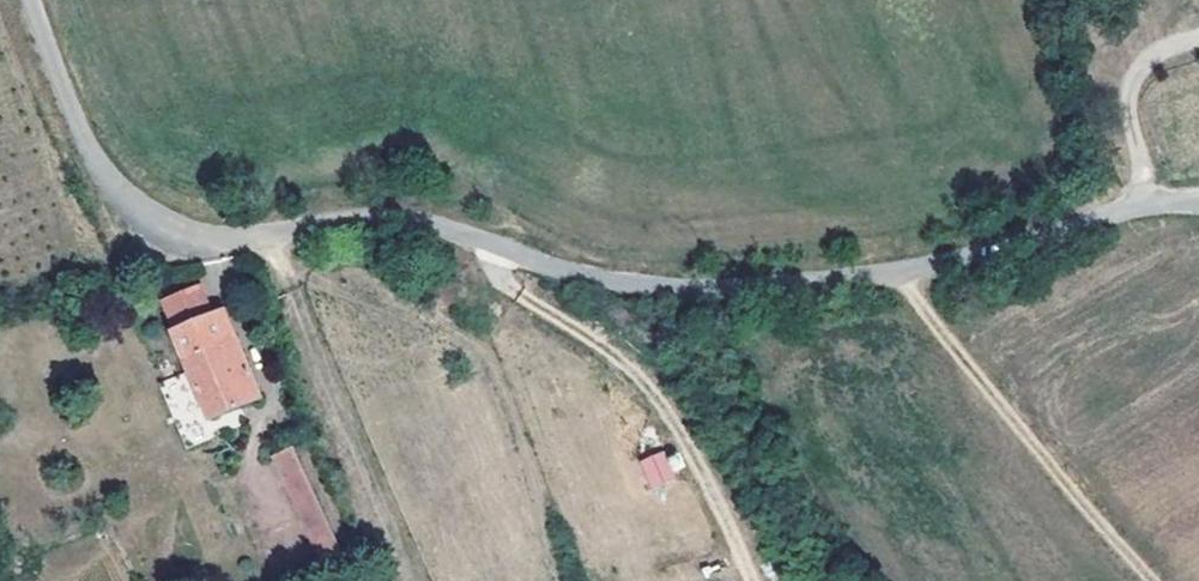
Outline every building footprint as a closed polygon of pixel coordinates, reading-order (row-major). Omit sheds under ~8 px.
[(174,332),(211,416),(260,396),(222,311),(174,332)] [(255,405),(332,578),(349,571),(273,397),(255,405)] [(651,489),(676,478),(664,450),(639,460),(651,489)]
